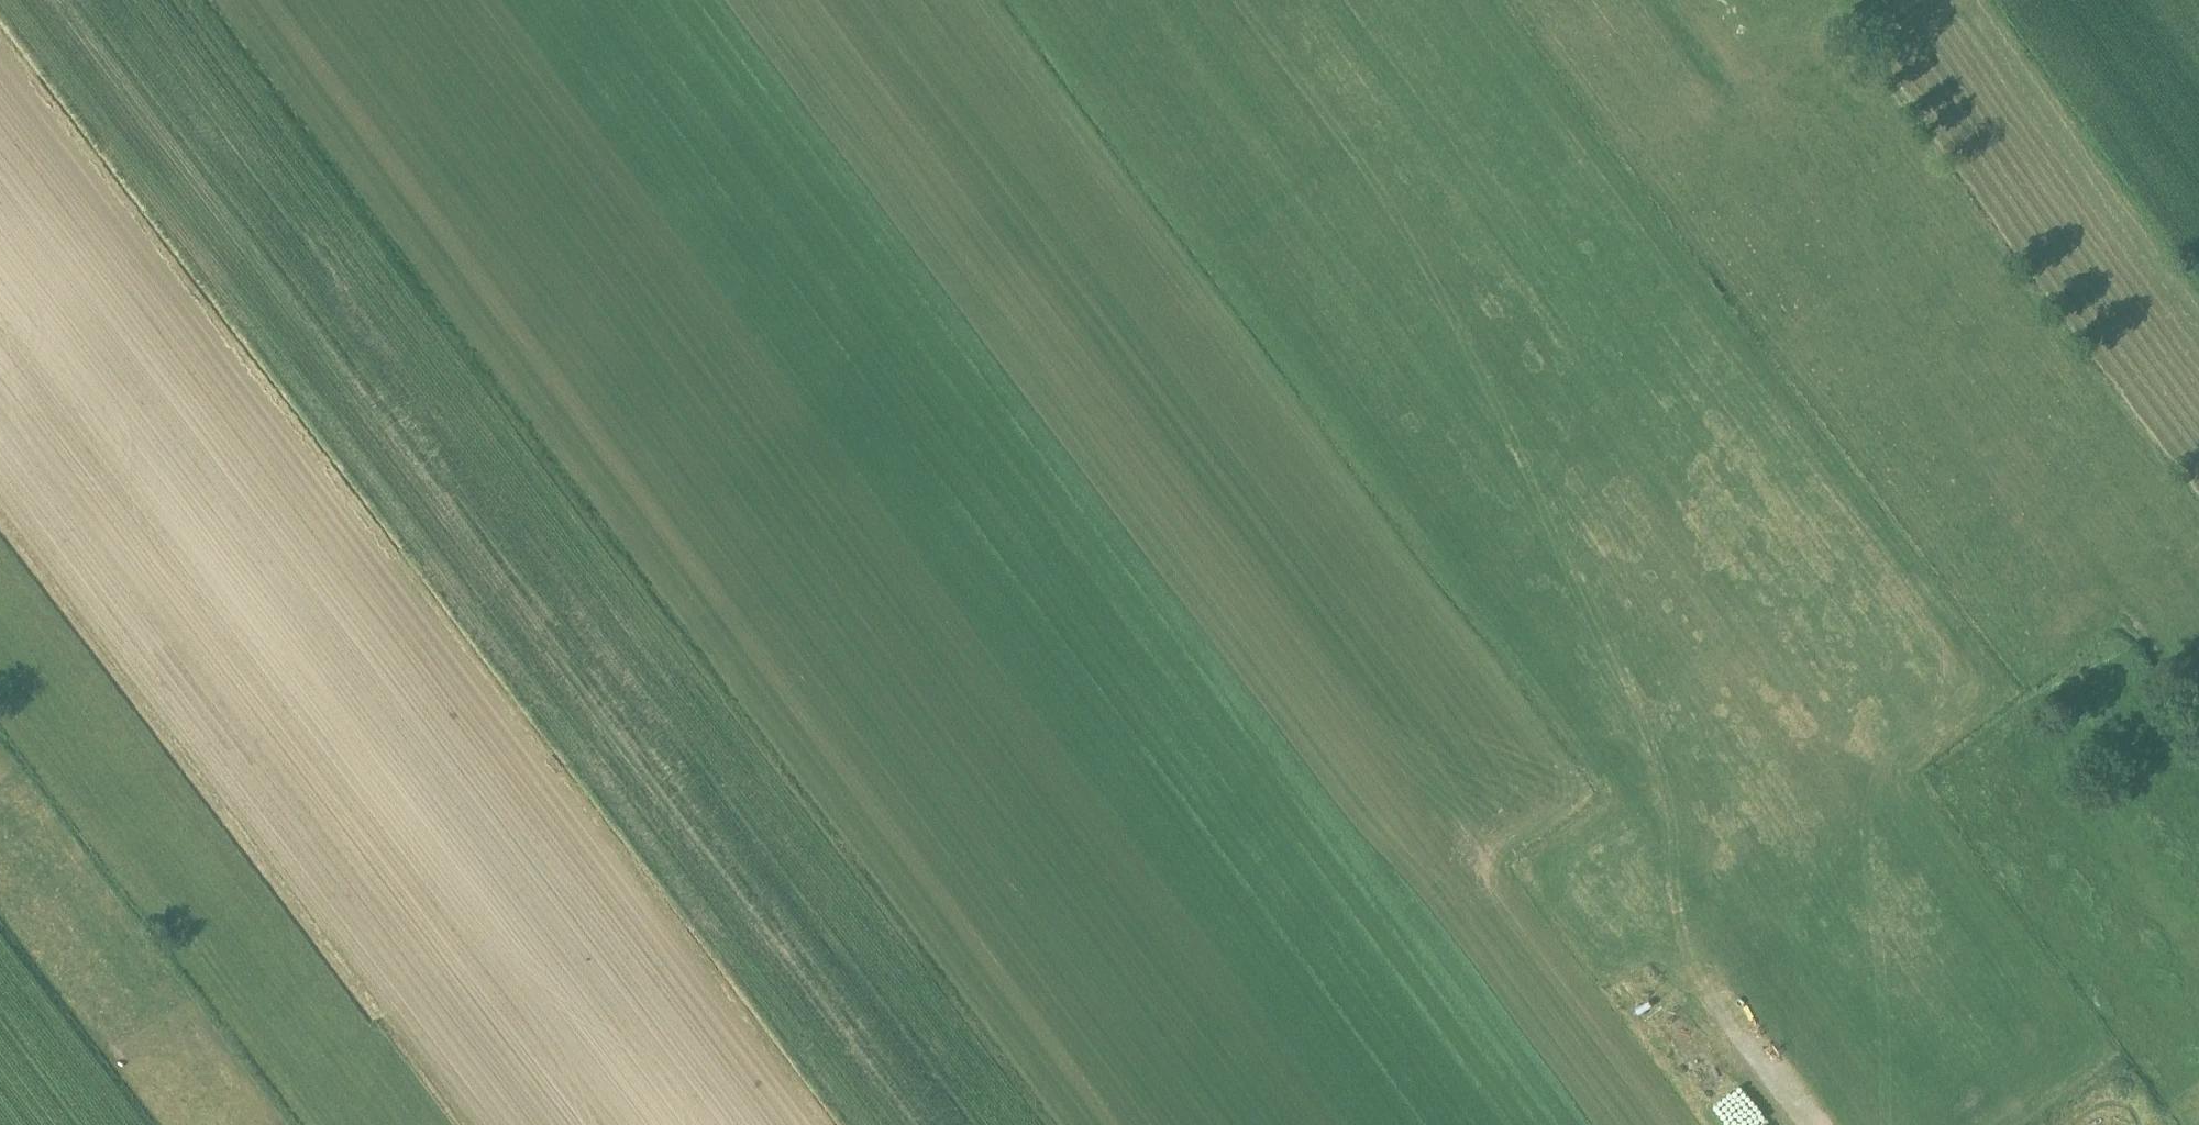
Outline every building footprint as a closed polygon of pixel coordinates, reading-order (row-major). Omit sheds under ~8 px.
[(1710,1124),(1756,1124),(1726,1084),(1696,1105),(1710,1124)]
